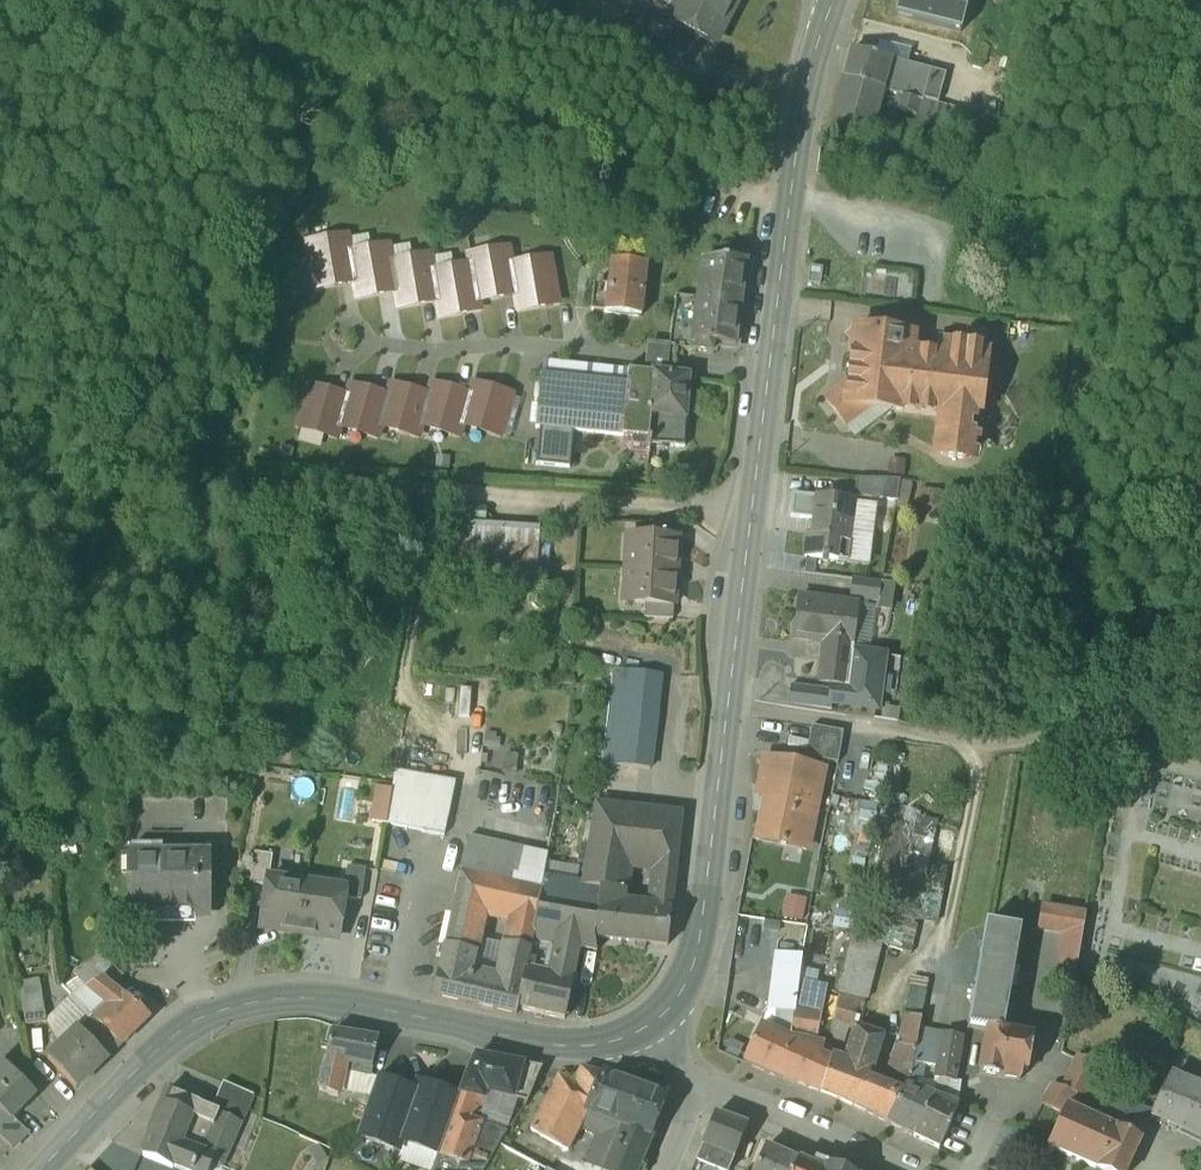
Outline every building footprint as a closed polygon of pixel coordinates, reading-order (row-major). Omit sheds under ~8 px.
[(674,15),(713,35),(731,0),(681,0),(674,15)] [(897,5),(964,21),(969,1),(967,0),(899,0),(897,5)] [(892,47),(853,38),(845,67),(884,77),(892,47)] [(909,52),(892,47),(884,77),(883,79),(899,83),(899,82),(909,52)] [(948,62),(909,52),(899,82),(925,89),(925,88),(939,91),(948,62)] [(884,77),(845,67),(832,116),(870,126),(877,102),(883,79),(884,77)] [(938,119),(877,102),(870,126),(911,136),(932,141),(938,119)] [(347,225),(307,232),(315,277),(355,270),(350,242),(347,225)] [(388,235),(350,242),(355,270),(358,286),(396,280),(391,251),(388,235)] [(508,238),(470,245),(471,254),(478,289),(516,283),(511,254),(508,238)] [(430,245),(391,251),(396,280),(399,296),(438,289),(433,261),(430,245)] [(551,247),(511,254),(516,283),(519,299),(559,292),(551,247)] [(698,288),(677,285),(670,337),(714,343),(715,333),(737,336),(748,251),(704,249),(698,288)] [(647,254),(612,250),(609,274),(606,301),(606,302),(642,306),(647,254)] [(471,254),(433,261),(438,289),(441,306),(479,299),(478,289),(471,254)] [(824,258),(811,256),(809,273),(822,274),(824,258)] [(606,271),(597,270),(597,273),(595,273),(592,299),(606,301),(609,274),(605,274),(606,271)] [(921,330),(857,322),(851,373),(848,396),(869,399),(943,408),(939,440),(946,448),(967,451),(975,445),(976,433),(971,427),(974,403),(980,404),(987,341),(944,336),(942,348),(919,345),(921,330)] [(1042,358),(1043,338),(1031,337),(1029,357),(1042,358)] [(688,367),(629,361),(628,376),(623,426),(625,426),(624,435),(630,443),(650,445),(651,437),(652,437),(652,435),(686,437),(688,407),(685,407),(688,367)] [(628,376),(561,369),(561,373),(541,371),(541,372),(536,417),(540,418),(536,454),(570,457),(574,421),(623,426),(628,376)] [(513,384),(474,373),(471,385),(463,414),(501,425),(513,384)] [(869,399),(848,396),(851,373),(828,389),(848,415),(869,399)] [(430,385),(392,374),(389,386),(380,415),(418,426),(422,415),(430,385)] [(471,385),(433,374),(430,385),(422,415),(459,425),(463,414),(471,385)] [(348,386),(309,375),(297,416),(336,427),(339,416),(348,386)] [(389,386),(351,375),(348,386),(339,416),(377,427),(380,415),(389,386)] [(884,449),(869,447),(867,461),(882,463),(884,449)] [(902,469),(857,468),(856,485),(898,490),(902,469)] [(948,484),(924,479),(921,494),(945,499),(948,484)] [(854,492),(811,487),(804,548),(838,552),(840,533),(850,534),(854,492)] [(679,515),(651,513),(650,527),(678,529),(679,515)] [(541,522),(458,517),(455,565),(538,569),(541,522)] [(650,527),(628,526),(627,560),(677,562),(679,529),(678,529),(650,527)] [(677,562),(627,560),(625,593),(646,594),(675,596),(676,596),(677,562)] [(881,575),(855,571),(852,589),(879,593),(881,575)] [(896,577),(881,575),(879,593),(893,595),(896,577)] [(857,595),(799,588),(794,630),(816,632),(816,628),(827,629),(825,647),(823,647),(820,673),(834,674),(847,676),(851,644),(857,595)] [(675,596),(646,594),(646,609),(674,610),(675,596)] [(879,702),(886,648),(851,644),(847,676),(834,674),(833,682),(831,696),(879,702)] [(661,667),(617,662),(607,754),(650,759),(661,667)] [(947,665),(936,663),(933,682),(944,684),(947,665)] [(831,696),(833,682),(793,678),(790,696),(831,703),(831,696)] [(845,724),(814,718),(808,748),(839,754),(845,724)] [(823,761),(767,749),(761,779),(769,780),(759,833),(786,838),(792,808),(812,812),(823,761)] [(432,774),(417,771),(418,767),(395,763),(386,816),(445,827),(448,810),(456,774),(433,770),(432,774)] [(637,801),(597,797),(585,877),(585,879),(600,880),(624,884),(628,856),(637,801)] [(683,806),(637,801),(628,856),(650,859),(652,836),(679,839),(683,806)] [(931,872),(930,812),(883,814),(885,868),(887,868),(887,887),(917,886),(917,872),(931,872)] [(512,838),(470,829),(446,938),(445,938),(434,987),(467,995),(473,970),(470,968),(481,912),(485,905),(495,907),(512,838)] [(679,839),(652,836),(650,859),(677,861),(679,839)] [(549,845),(512,838),(495,907),(515,912),(534,916),(535,916),(547,853),(549,845)] [(210,845),(128,846),(128,903),(211,903),(210,845)] [(273,847),(255,845),(250,875),(267,878),(268,871),(269,871),(273,847)] [(366,861),(348,859),(344,882),(346,882),(345,890),(361,892),(366,861)] [(677,861),(650,859),(649,873),(657,874),(654,892),(673,894),(677,861)] [(269,871),(268,871),(267,878),(261,917),(300,923),(306,882),(287,879),(288,874),(269,871)] [(568,875),(544,872),(535,916),(531,933),(557,937),(568,875)] [(585,877),(568,875),(557,937),(558,937),(580,941),(597,944),(596,931),(595,929),(600,880),(585,879),(585,877)] [(344,882),(326,880),(325,885),(306,882),(300,923),(339,929),(345,890),(346,882),(344,882)] [(653,899),(622,896),(624,884),(600,880),(595,929),(596,931),(668,938),(673,894),(654,892),(653,899)] [(1072,908),(1042,903),(1039,919),(1069,924),(1072,908)] [(1086,910),(1072,908),(1069,924),(1063,961),(1078,963),(1086,910)] [(534,916),(515,912),(509,937),(529,942),(531,933),(534,916)] [(1019,922),(987,916),(969,1021),(987,1024),(980,1068),(1020,1075),(1022,1064),(1027,1065),(1034,1030),(1002,1024),(1010,978),(1016,979),(1019,962),(1013,961),(1019,922)] [(501,970),(481,966),(475,997),(516,1006),(517,1000),(525,963),(529,942),(509,937),(501,970)] [(558,937),(551,968),(525,963),(517,1000),(565,1011),(580,941),(558,937)] [(803,949),(777,945),(774,965),(800,968),(803,949)] [(101,946),(87,960),(99,973),(100,972),(110,981),(124,968),(101,946)] [(99,973),(87,960),(75,972),(87,984),(99,973)] [(800,968),(774,965),(771,988),(796,991),(799,976),(800,968)] [(148,1018),(122,992),(110,981),(100,972),(99,973),(87,984),(86,986),(107,1007),(95,1018),(121,1045),(148,1018)] [(840,983),(799,976),(796,991),(795,1006),(822,1011),(824,1004),(822,997),(830,997),(837,999),(840,983)] [(40,980),(19,983),(25,1026),(46,1023),(40,980)] [(866,991),(840,983),(837,999),(834,1014),(849,1019),(855,1021),(857,1016),(859,1016),(866,991)] [(796,991),(771,988),(768,1003),(794,1007),(795,1006),(796,991)] [(837,999),(830,997),(822,997),(824,1004),(822,1011),(821,1015),(834,1017),(834,1014),(837,999)] [(822,1011),(795,1006),(794,1007),(792,1024),(804,1026),(805,1024),(819,1027),(821,1015),(822,1011)] [(923,1011),(905,1008),(900,1028),(898,1038),(917,1044),(921,1022),(923,1011)] [(849,1019),(834,1014),(834,1017),(833,1020),(833,1031),(845,1035),(849,1019)] [(121,1045),(95,1018),(81,1032),(81,1033),(107,1059),(121,1045)] [(791,1030),(764,1018),(745,1055),(784,1073),(791,1030)] [(861,1023),(855,1021),(849,1042),(877,1054),(884,1030),(879,1028),(861,1023)] [(944,1026),(921,1022),(917,1044),(914,1057),(938,1060),(944,1026)] [(804,1026),(792,1024),(791,1030),(784,1073),(808,1084),(808,1083),(814,1079),(820,1053),(823,1037),(817,1036),(819,1027),(805,1024),(804,1026)] [(379,1034),(333,1025),(324,1068),(343,1071),(345,1062),(372,1068),(379,1034)] [(961,1029),(944,1026),(938,1060),(936,1072),(953,1077),(961,1029)] [(78,1029),(47,1059),(76,1089),(107,1059),(81,1033),(81,1032),(78,1029)] [(880,1077),(865,1111),(887,1122),(906,1083),(906,1082),(912,1070),(914,1057),(917,1044),(898,1038),(880,1077)] [(846,1053),(833,1050),(832,1053),(824,1083),(822,1090),(865,1111),(880,1077),(869,1072),(877,1054),(849,1042),(846,1053)] [(506,1057),(477,1050),(477,1051),(475,1050),(460,1094),(483,1099),(487,1092),(527,1101),(543,1062),(506,1054),(506,1057)] [(1065,1086),(1064,1087),(1075,1092),(1082,1095),(1100,1059),(1082,1050),(1065,1086)] [(832,1053),(820,1053),(814,1079),(824,1083),(832,1053)] [(372,1068),(345,1062),(343,1071),(370,1076),(372,1068)] [(1,1063),(0,1064),(0,1110),(11,1120),(12,1119),(35,1095),(1,1063)] [(606,1075),(584,1067),(583,1070),(581,1069),(573,1083),(559,1076),(530,1130),(569,1150),(589,1111),(596,1095),(606,1075)] [(343,1071),(324,1068),(319,1091),(338,1095),(339,1090),(343,1071)] [(1174,1068),(1154,1110),(1154,1111),(1200,1132),(1200,1081),(1174,1068)] [(912,1070),(906,1082),(906,1083),(912,1086),(918,1073),(912,1070)] [(370,1076),(343,1071),(339,1090),(370,1096),(377,1077),(370,1076)] [(596,1095),(589,1111),(602,1116),(619,1080),(606,1075),(596,1095)] [(416,1091),(377,1077),(370,1096),(356,1135),(397,1150),(400,1141),(399,1140),(417,1091),(416,1091)] [(666,1097),(619,1080),(602,1116),(609,1119),(650,1133),(651,1133),(666,1097)] [(1065,1086),(1053,1081),(1042,1104),(1062,1114),(1066,1105),(1068,1106),(1075,1092),(1064,1087),(1065,1086)] [(459,1096),(419,1082),(416,1091),(417,1091),(399,1140),(400,1141),(438,1154),(459,1096)] [(906,1083),(887,1122),(914,1136),(934,1096),(912,1086),(906,1083)] [(142,1154),(172,1166),(173,1164),(188,1169),(209,1169),(212,1163),(222,1167),(234,1141),(210,1131),(201,1151),(182,1143),(194,1115),(213,1123),(218,1112),(214,1110),(198,1103),(199,1103),(167,1089),(142,1154)] [(1154,1110),(1114,1091),(1099,1121),(1140,1140),(1154,1111),(1154,1110)] [(460,1094),(459,1096),(438,1154),(438,1155),(468,1166),(481,1169),(484,1169),(492,1157),(473,1150),(482,1122),(478,1121),(483,1099),(460,1094)] [(934,1096),(914,1136),(939,1147),(951,1123),(949,1122),(958,1105),(935,1094),(934,1096)] [(240,1107),(221,1098),(214,1110),(218,1112),(234,1118),(240,1107)] [(1066,1105),(1062,1114),(1047,1145),(1097,1168),(1096,1169),(1125,1169),(1140,1140),(1099,1121),(1068,1106),(1066,1105)] [(0,1110),(0,1139),(11,1149),(27,1133),(12,1119),(11,1120),(0,1110)] [(580,1128),(596,1135),(586,1165),(597,1169),(607,1169),(614,1154),(601,1149),(609,1119),(602,1116),(589,1111),(580,1128)] [(234,1118),(218,1112),(213,1123),(210,1131),(234,1141),(243,1122),(234,1118)] [(702,1144),(704,1145),(694,1169),(728,1169),(747,1126),(715,1114),(702,1144)] [(609,1119),(601,1149),(614,1154),(607,1169),(635,1169),(650,1133),(609,1119)] [(766,1145),(755,1169),(793,1169),(798,1159),(766,1145)] [(438,1155),(432,1169),(481,1169),(468,1166),(438,1155)] [(824,1162),(821,1169),(798,1159),(793,1169),(842,1169),(824,1162)]
